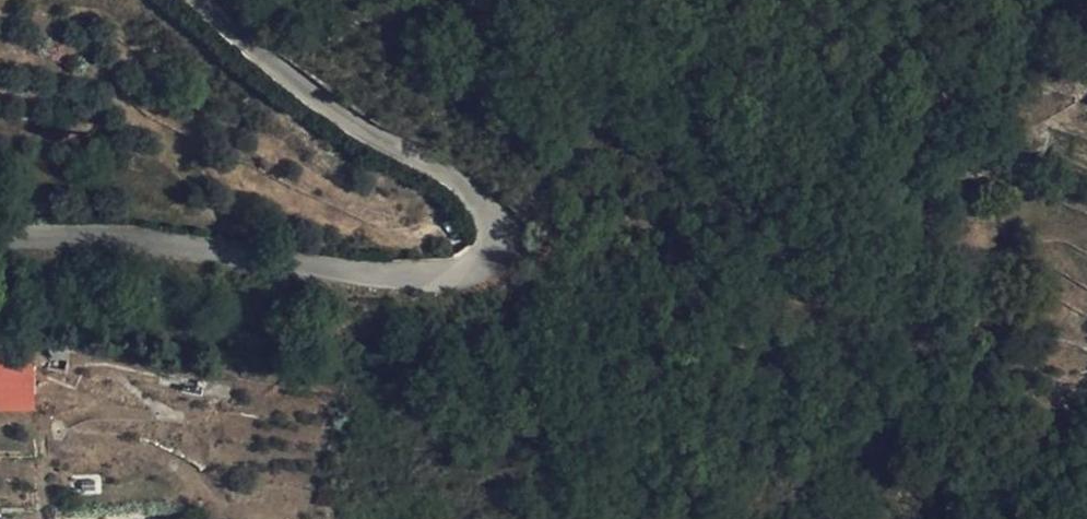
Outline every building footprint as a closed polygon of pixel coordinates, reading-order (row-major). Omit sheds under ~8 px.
[(35,411),(35,364),(0,364),(0,411),(35,411)]
